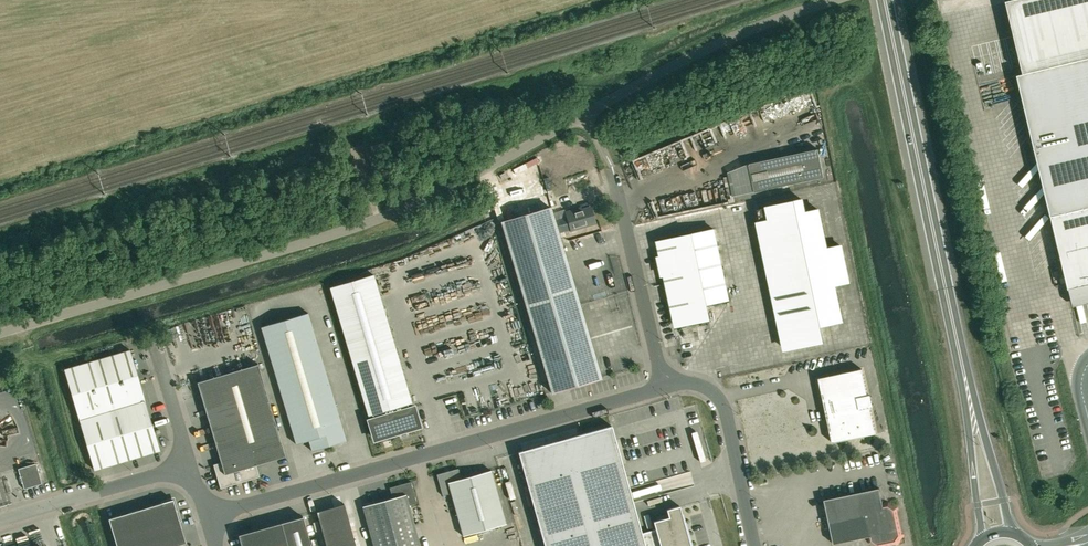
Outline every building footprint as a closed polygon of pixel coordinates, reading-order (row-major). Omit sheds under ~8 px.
[(1006,1),(1023,72),(1017,74),(1068,287),(1073,304),(1087,301),(1087,0),(1011,0),(1006,1)] [(766,161),(749,165),(755,193),(772,189),(824,178),(819,150),(809,152),(808,150),(802,153),(766,161)] [(760,221),(758,222),(781,334),(783,334),(786,350),(820,343),(816,326),(842,321),(835,285),(849,282),(841,245),(827,248),(819,209),(805,212),(802,199),(758,209),(760,221)] [(552,393),(601,378),(550,207),(502,221),(552,393)] [(556,219),(560,233),(571,230),(571,231),(596,223),(591,207),(575,212),(575,210),(566,212),(567,216),(556,219)] [(674,312),(677,327),(707,320),(703,305),(729,300),(714,229),(658,241),(661,256),(658,257),(662,277),(665,276),(673,312),(674,312)] [(760,236),(749,238),(751,246),(762,244),(760,236)] [(375,438),(418,425),(373,274),(330,287),(375,438)] [(308,313),(261,327),(296,444),(309,440),(312,451),(346,441),(308,313)] [(130,350),(93,361),(64,369),(94,470),(160,450),(130,350)] [(220,488),(260,477),(256,465),(286,456),(258,364),(197,382),(221,462),(213,464),(220,488)] [(876,433),(870,407),(873,406),(870,395),(868,396),(862,369),(819,378),(833,443),(876,433)] [(518,452),(544,545),(691,545),(679,506),(666,509),(669,517),(653,521),(655,529),(642,533),(612,425),(518,452)] [(36,464),(18,469),(20,476),(20,477),(21,477),(22,482),(22,483),(24,489),(42,484),(36,464)] [(506,524),(491,470),(461,478),(458,468),(437,474),(443,496),(451,493),(463,537),(506,524)] [(392,498),(363,506),(374,545),(420,545),(409,505),(417,503),(411,481),(389,487),(392,498)] [(662,482),(632,488),(634,498),(664,492),(662,482)] [(903,533),(899,534),(894,510),(898,509),(898,507),(889,501),(883,502),(880,488),(825,500),(834,544),(871,536),(872,540),(868,541),(868,543),(872,545),(879,545),(878,544),(895,541),(896,545),(898,545),(904,536),(903,533)] [(173,499),(109,519),(117,545),(175,545),(186,543),(173,499)] [(326,545),(356,545),(344,503),(316,511),(326,545)] [(241,545),(311,545),(303,517),(238,535),(241,545)]
